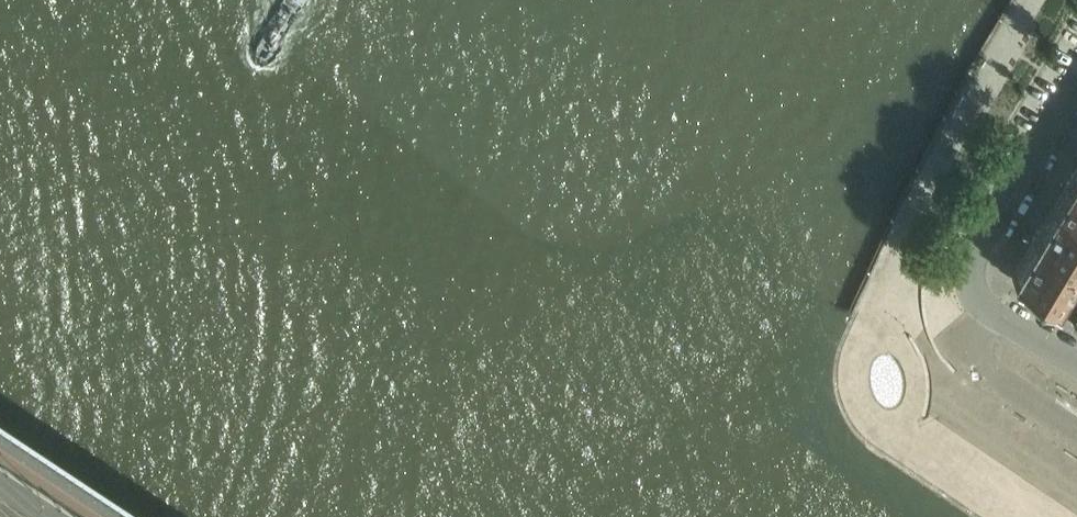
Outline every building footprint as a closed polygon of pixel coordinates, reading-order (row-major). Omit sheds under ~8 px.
[(1054,204),(1076,218),(1076,183),(1070,179),(1054,204)] [(1033,240),(1074,265),(1076,260),(1076,218),(1054,204),(1033,240)] [(1056,296),(1070,271),(1074,265),(1033,240),(1012,275),(1053,300),(1056,296)] [(1070,271),(1056,296),(1070,304),(1068,306),(1076,312),(1076,275),(1070,271)]
